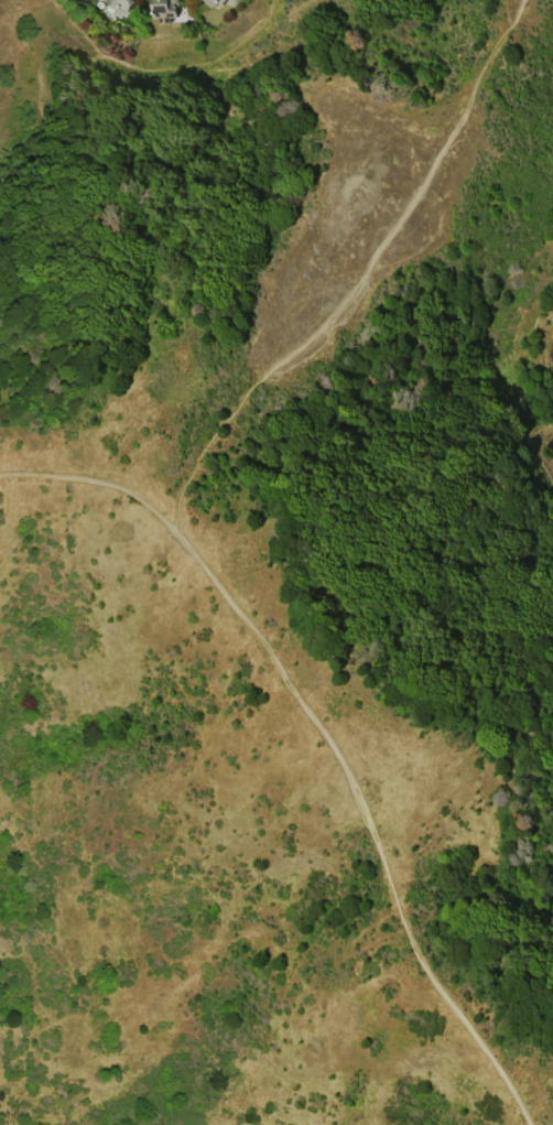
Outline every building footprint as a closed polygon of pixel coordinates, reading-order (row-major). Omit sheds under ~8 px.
[(105,2),(106,0),(135,0),(127,12),(119,8),(118,10),(105,2)] [(153,19),(153,0),(178,0),(178,7),(176,7),(176,14),(175,14),(175,18),(170,18),(170,23),(159,23),(159,18),(153,19)] [(225,0),(205,0),(215,10),(225,0)]
